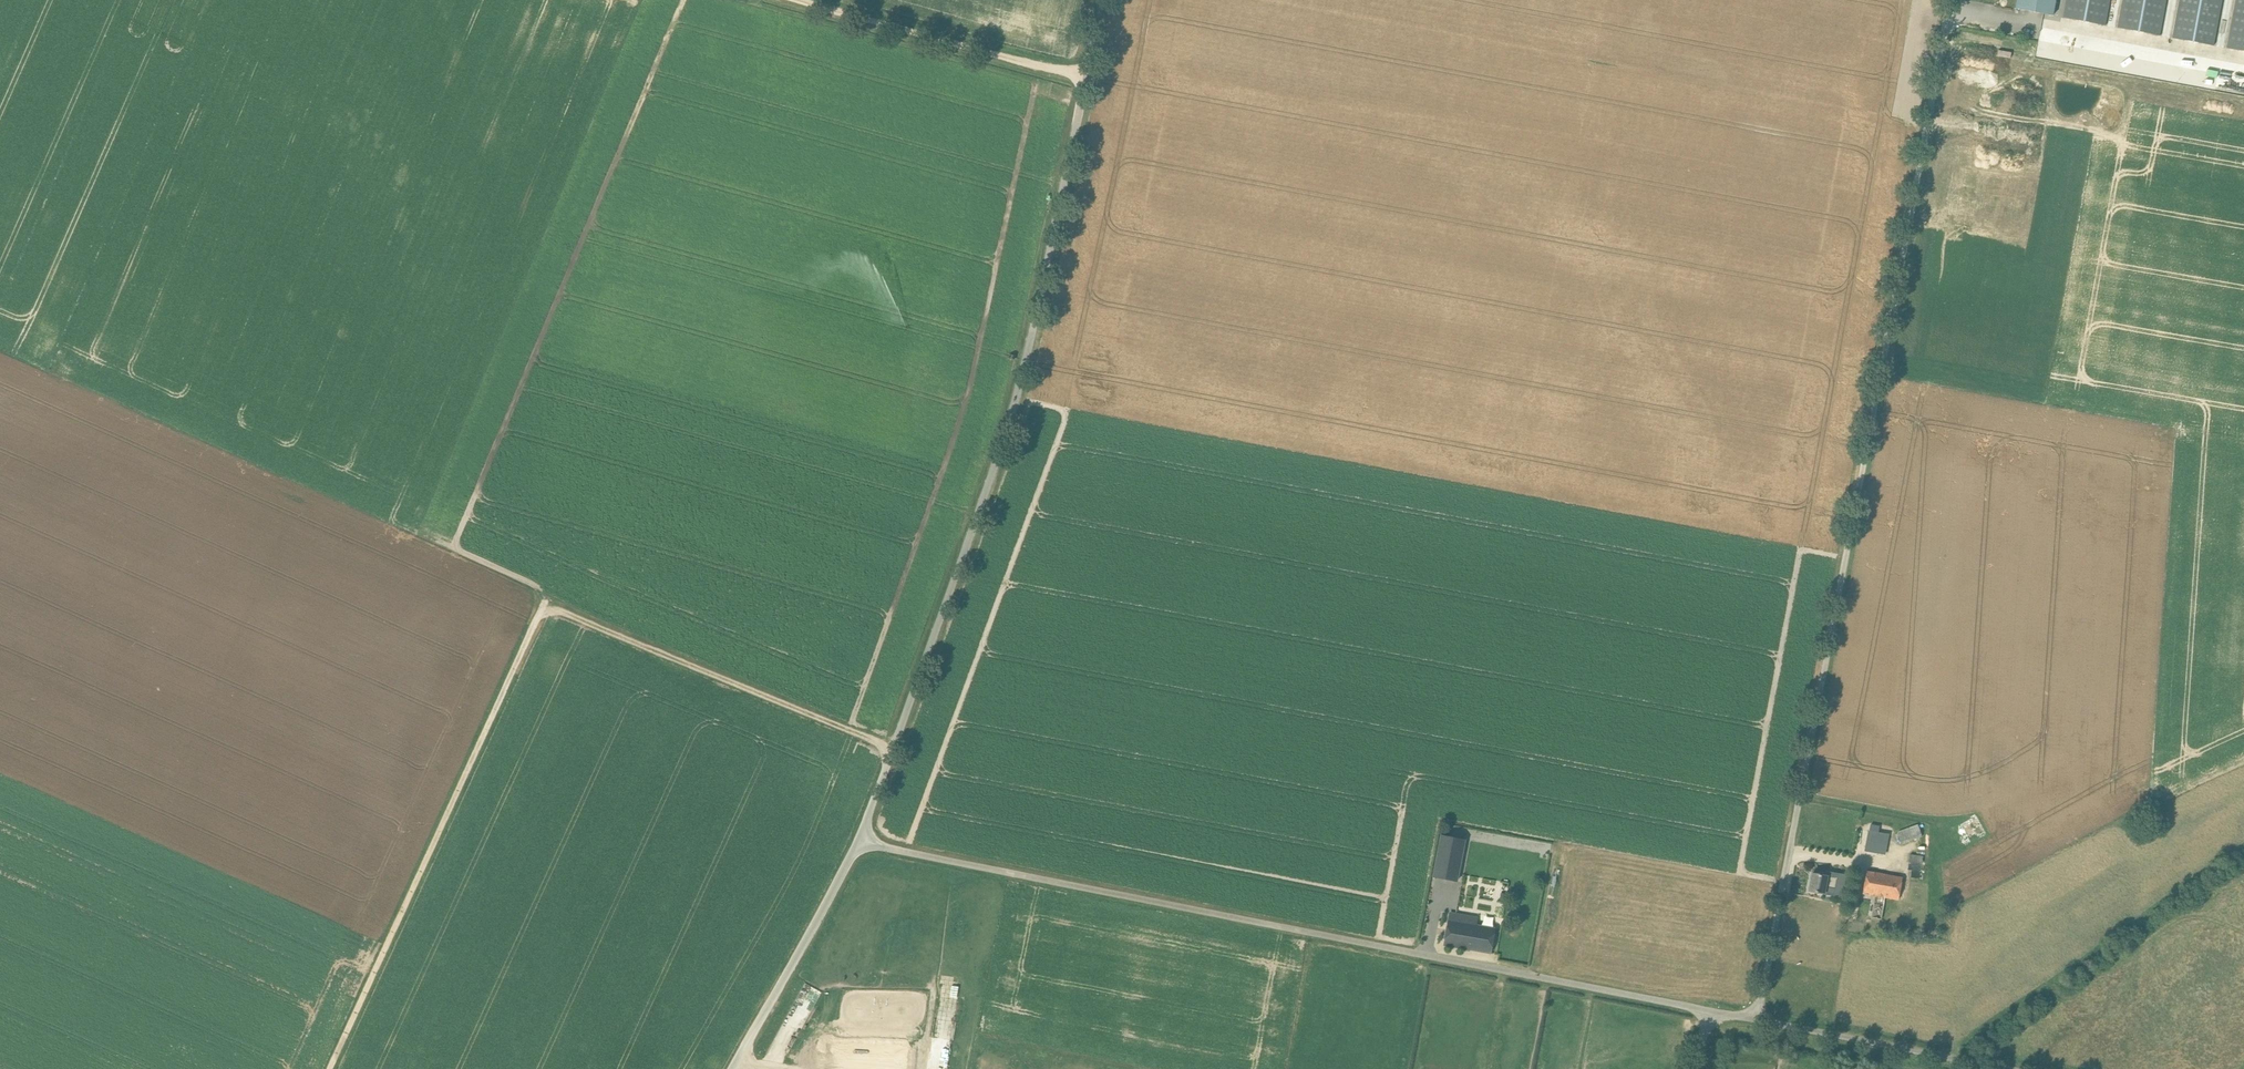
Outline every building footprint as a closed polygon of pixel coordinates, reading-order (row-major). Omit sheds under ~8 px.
[(2015,9),(2053,16),(2056,0),(2016,0),(2015,9)] [(2109,0),(2065,0),(2062,19),(2104,26),(2109,0)] [(2166,0),(2123,0),(2118,29),(2159,36),(2166,0)] [(2214,45),(2223,0),(2180,0),(2173,37),(2214,45)] [(2243,50),(2243,0),(2236,0),(2228,47),(2243,50)] [(1977,814),(1962,822),(1971,840),(1987,832),(1977,814)] [(1922,837),(1918,824),(1910,827),(1914,839),(1922,837)] [(1465,840),(1442,835),(1434,877),(1457,881),(1465,840)] [(1867,839),(1865,850),(1886,854),(1888,843),(1887,843),(1868,839),(1867,839)] [(1911,854),(1910,862),(1921,863),(1922,856),(1911,854)] [(1900,899),(1904,876),(1866,870),(1863,893),(1873,895),(1869,916),(1882,919),(1886,897),(1900,899)] [(1828,876),(1812,873),(1809,891),(1825,894),(1826,887),(1835,888),(1837,878),(1828,876)] [(1478,918),(1450,913),(1445,945),(1491,953),(1495,929),(1476,926),(1478,918)] [(834,1047),(833,1068),(906,1068),(905,1049),(834,1047)]
